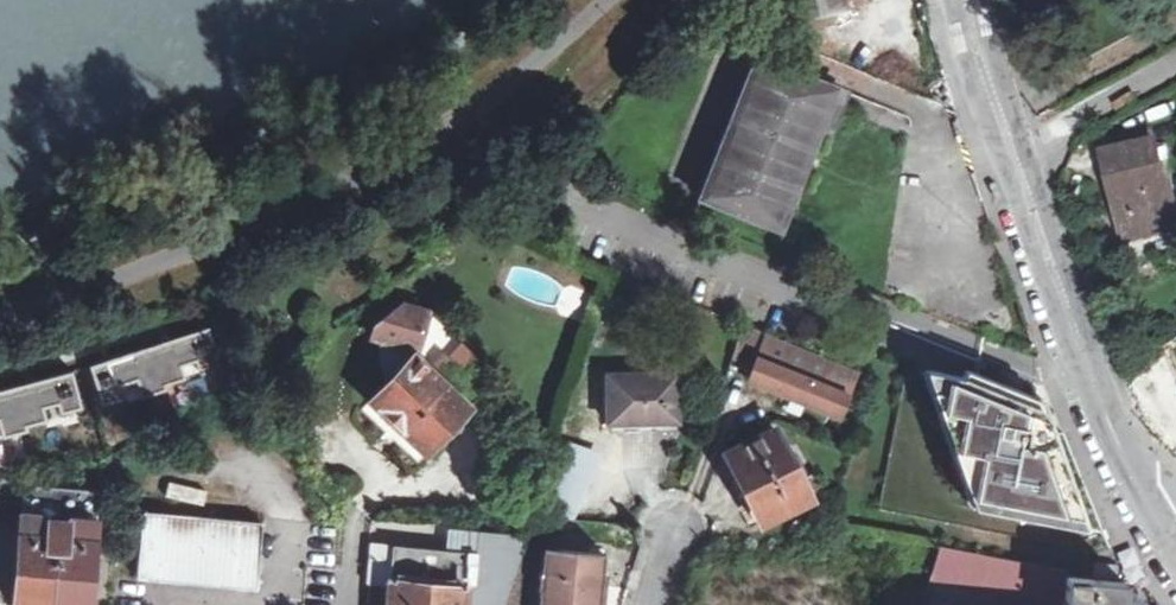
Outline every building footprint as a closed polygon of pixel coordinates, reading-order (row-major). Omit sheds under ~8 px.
[(797,22),(844,11),(843,7),(872,0),(792,0),(797,22)] [(822,129),(838,88),(807,76),(809,71),(793,65),(791,70),(760,58),(704,200),(775,228),(815,126),(822,129)] [(1102,157),(1120,240),(1175,229),(1168,186),(1161,186),(1154,147),(1102,157)] [(373,328),(368,344),(421,355),(431,336),(406,302),(373,328)] [(215,331),(97,367),(109,405),(132,398),(128,386),(143,381),(148,398),(172,391),(171,386),(192,380),(188,367),(202,362),(205,372),(226,366),(215,331)] [(857,372),(771,338),(754,381),(840,415),(857,372)] [(431,456),(471,412),(414,360),(374,405),(431,456)] [(1009,388),(908,370),(977,531),(1072,549),(1106,534),(1066,435),(1056,432),(1043,428),(1036,410),(1050,415),(1046,404),(1009,388)] [(0,393),(0,420),(4,419),(9,437),(33,430),(32,426),(53,421),(49,408),(64,404),(67,414),(88,408),(78,372),(0,393)] [(675,377),(608,377),(608,425),(676,425),(675,377)] [(788,457),(774,433),(729,458),(741,480),(734,484),(746,505),(753,501),(764,521),(816,492),(809,479),(801,483),(796,475),(803,471),(794,454),(788,457)] [(103,494),(29,488),(18,604),(92,604),(103,494)] [(258,589),(266,522),(147,512),(141,577),(258,589)] [(473,549),(371,543),(368,581),(392,582),(391,604),(470,604),(473,549)] [(522,556),(473,549),(470,604),(506,604),(522,556)] [(1063,579),(1064,573),(941,549),(931,581),(1055,604),(1061,604),(1063,579)] [(547,551),(546,559),(522,556),(506,604),(602,604),(606,554),(547,551)] [(1119,580),(1121,567),(1098,562),(1095,576),(1119,580)] [(1124,596),(1126,584),(1063,579),(1061,604),(1123,604),(1124,596)] [(368,581),(366,604),(391,604),(392,582),(368,581)] [(1124,596),(1123,604),(1145,604),(1140,597),(1124,596)]
